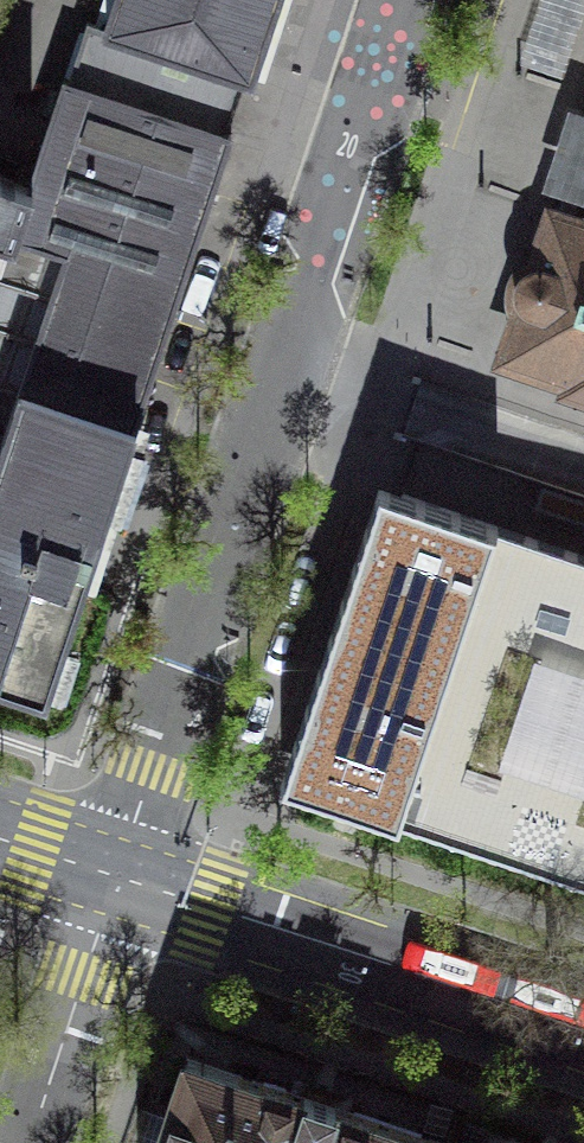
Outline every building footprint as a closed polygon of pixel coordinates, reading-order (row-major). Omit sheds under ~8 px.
[(277,0),(116,0),(107,28),(89,22),(69,80),(227,133),(236,106),(245,80),(250,82),(277,0)] [(529,68),(564,80),(583,20),(583,0),(551,0),(529,68)] [(227,133),(70,80),(69,80),(64,78),(29,184),(0,175),(0,234),(12,238),(0,273),(0,279),(27,288),(0,370),(0,684),(46,699),(95,553),(137,428),(135,427),(233,135),(227,133)] [(583,198),(583,103),(568,98),(554,141),(540,184),(583,198)] [(492,361),(495,362),(480,407),(560,434),(575,389),(583,392),(583,211),(546,199),(530,247),(520,254),(510,264),(503,277),(501,291),(504,304),(508,315),(492,361)] [(0,234),(0,273),(12,238),(0,234)] [(27,288),(0,279),(0,370),(27,288)] [(583,878),(583,556),(381,489),(333,633),(285,779),(583,878)] [(335,1108),(336,1104),(320,1099),(304,1094),(303,1097),(187,1059),(159,1142),(442,1142),(335,1108)]
